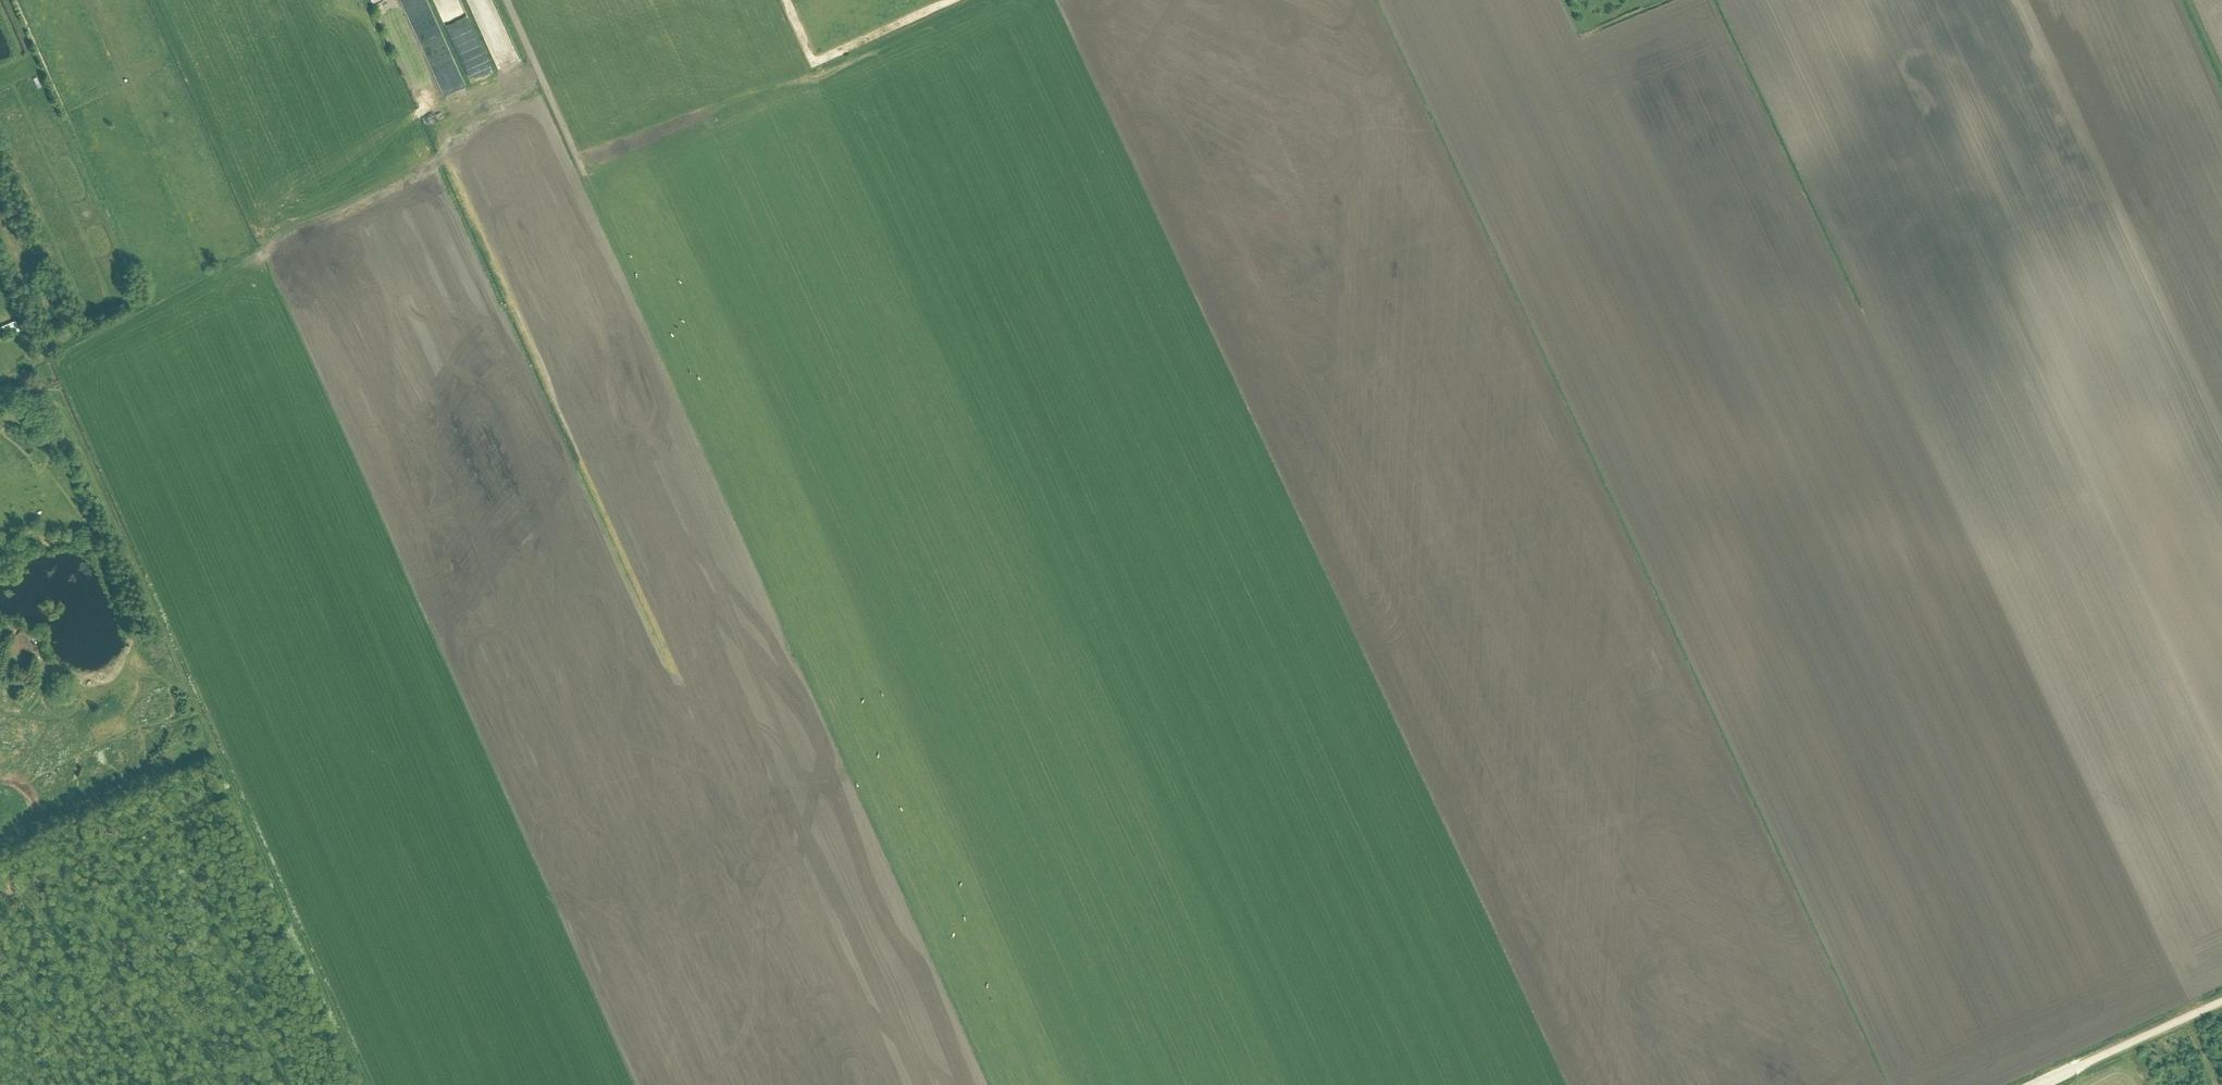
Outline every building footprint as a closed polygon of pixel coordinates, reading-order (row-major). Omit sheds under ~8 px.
[(11,50),(8,40),(5,41),(1,29),(0,29),(0,54),(11,50)] [(469,77),(484,72),(473,38),(457,44),(469,77)] [(444,77),(448,87),(464,81),(459,71),(444,77)] [(5,334),(23,327),(19,316),(1,324),(5,334)] [(36,465),(44,461),(36,448),(28,452),(36,465)]
